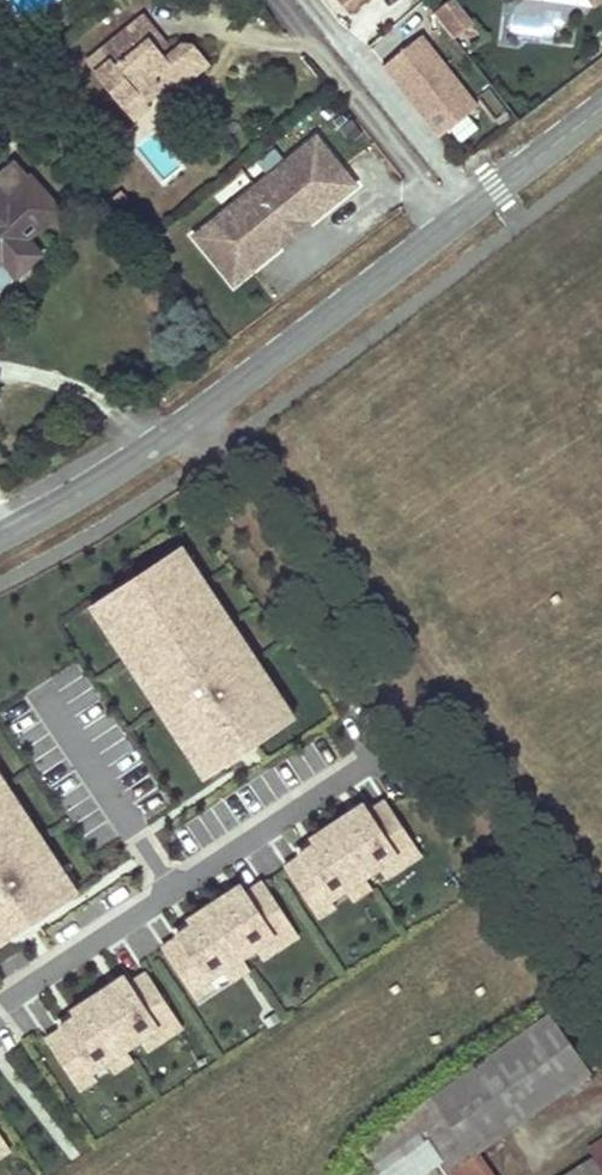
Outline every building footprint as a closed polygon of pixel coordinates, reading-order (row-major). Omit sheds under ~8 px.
[(344,12),(360,0),(335,0),(344,12)] [(454,36),(472,21),(455,0),(451,0),(435,12),(454,36)] [(140,14),(101,45),(108,56),(93,69),(120,103),(135,91),(143,101),(161,86),(169,94),(206,64),(192,45),(180,43),(162,57),(155,48),(146,36),(153,30),(140,14)] [(146,36),(155,48),(163,41),(153,30),(146,36)] [(477,106),(420,36),(383,65),(441,136),(477,106)] [(131,118),(147,106),(143,101),(135,91),(120,103),(131,118)] [(339,201),(356,187),(318,139),(196,236),(235,283),(251,271),(246,264),(273,242),(279,249),(311,223),(305,217),(334,194),(339,201)] [(42,255),(28,240),(19,228),(51,200),(18,159),(0,173),(0,290),(42,255)] [(311,223),(339,201),(334,194),(305,217),(311,223)] [(19,228),(28,240),(61,212),(51,200),(19,228)] [(251,271),(279,249),(273,242),(246,264),(251,271)] [(244,724),(248,730),(288,703),(286,700),(289,698),(272,672),(268,674),(245,640),(248,638),(231,612),(227,614),(219,602),(222,600),(205,574),(202,577),(188,556),(191,554),(177,533),(173,535),(171,532),(127,562),(131,569),(169,543),(278,701),(244,724)] [(89,588),(206,759),(248,730),(244,724),(278,701),(169,543),(131,569),(127,562),(89,588)] [(200,764),(206,759),(89,588),(82,593),(86,599),(83,601),(101,626),(104,624),(133,666),(130,668),(147,693),(150,691),(156,700),(153,702),(170,727),(173,725),(179,733),(176,735),(193,761),(196,759),(200,764)] [(67,887),(73,882),(69,877),(74,874),(56,848),(52,851),(22,807),(26,805),(9,779),(5,782),(0,775),(0,788),(67,887)] [(345,796),(326,809),(360,859),(374,849),(393,837),(398,844),(415,833),(381,783),(365,793),(364,791),(349,802),(345,796)] [(349,802),(364,791),(360,786),(345,796),(349,802)] [(67,887),(0,788),(0,932),(67,887)] [(327,882),(360,859),(326,809),(307,822),(311,828),(295,838),(297,840),(281,851),(315,901),(332,889),(327,882)] [(291,833),(295,838),(311,828),(307,822),(291,833)] [(393,837),(374,849),(382,860),(417,836),(415,833),(398,844),(393,837)] [(369,872),(360,859),(341,872),(350,885),(369,872)] [(224,879),(204,892),(239,942),(253,933),(271,920),(277,928),(294,916),(260,866),(244,876),(243,875),(228,885),(224,879)] [(228,885),(243,875),(239,869),(224,879),(228,885)] [(205,965),(239,942),(204,892),(185,905),(189,911),(174,922),(175,924),(160,934),(194,984),(211,973),(205,965)] [(170,916),(174,922),(189,911),(185,905),(170,916)] [(271,920),(253,933),(261,944),(296,919),(294,916),(277,928),(271,920)] [(247,955),(239,942),(220,955),(228,968),(247,955)] [(109,972),(90,986),(124,1036),(139,1026),(157,1013),(162,1021),(179,1009),(145,959),(129,970),(128,968),(113,978),(109,972)] [(113,978),(128,968),(124,962),(109,972),(113,978)] [(91,1058),(124,1036),(90,986),(71,999),(75,1004),(60,1015),(61,1017),(45,1027),(79,1077),(96,1066),(91,1058)] [(56,1009),(60,1015),(75,1004),(71,999),(56,1009)] [(157,1013),(139,1026),(146,1037),(182,1012),(179,1009),(162,1021),(157,1013)] [(546,1013),(428,1095),(352,1147),(370,1171),(419,1136),(442,1171),(468,1154),(587,1072),(546,1013)] [(133,1048),(124,1036),(105,1049),(114,1061),(133,1048)] [(13,1138),(0,1120),(0,1146),(13,1138)] [(566,1174),(601,1174),(601,1151),(566,1174)] [(468,1154),(442,1171),(445,1174),(483,1174),(468,1154)]
